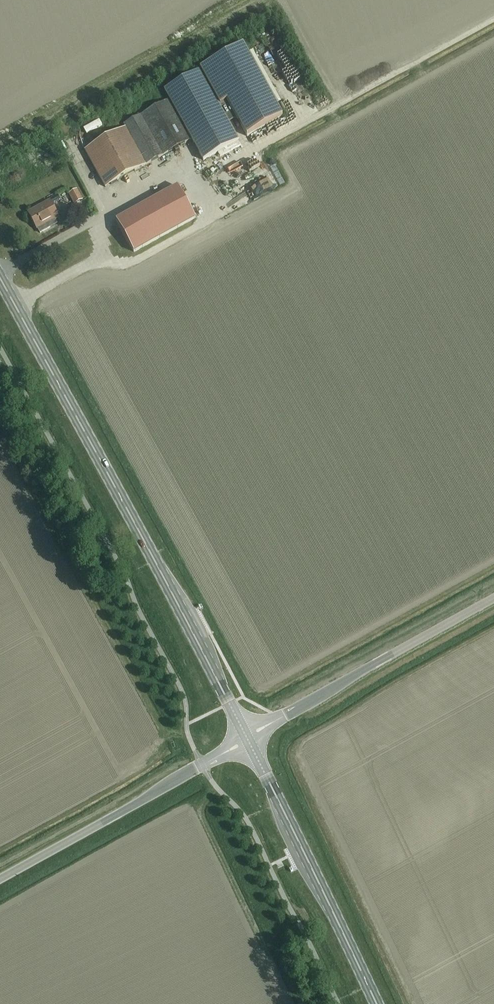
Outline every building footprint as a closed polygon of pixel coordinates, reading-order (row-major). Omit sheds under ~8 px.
[(229,124),(239,119),(248,135),(285,115),(247,45),(199,71),(229,124)] [(290,92),(304,124),(316,119),(301,84),(304,83),(300,73),(287,78),(281,65),(273,68),(277,79),(275,80),(281,95),(286,93),(290,92)] [(164,90),(170,100),(191,139),(203,160),(238,141),(229,124),(199,71),(164,90)] [(170,100),(140,116),(161,156),(191,139),(170,100)] [(140,116),(124,125),(125,128),(145,165),(161,156),(140,116)] [(125,128),(85,151),(105,187),(145,165),(125,128)] [(195,218),(193,213),(187,202),(178,186),(116,220),(120,228),(125,236),(129,244),(131,247),(134,252),(195,218)] [(68,193),(73,204),(81,200),(76,189),(68,193)] [(37,229),(37,228),(40,233),(50,227),(48,223),(58,217),(49,201),(28,212),(37,229)]
